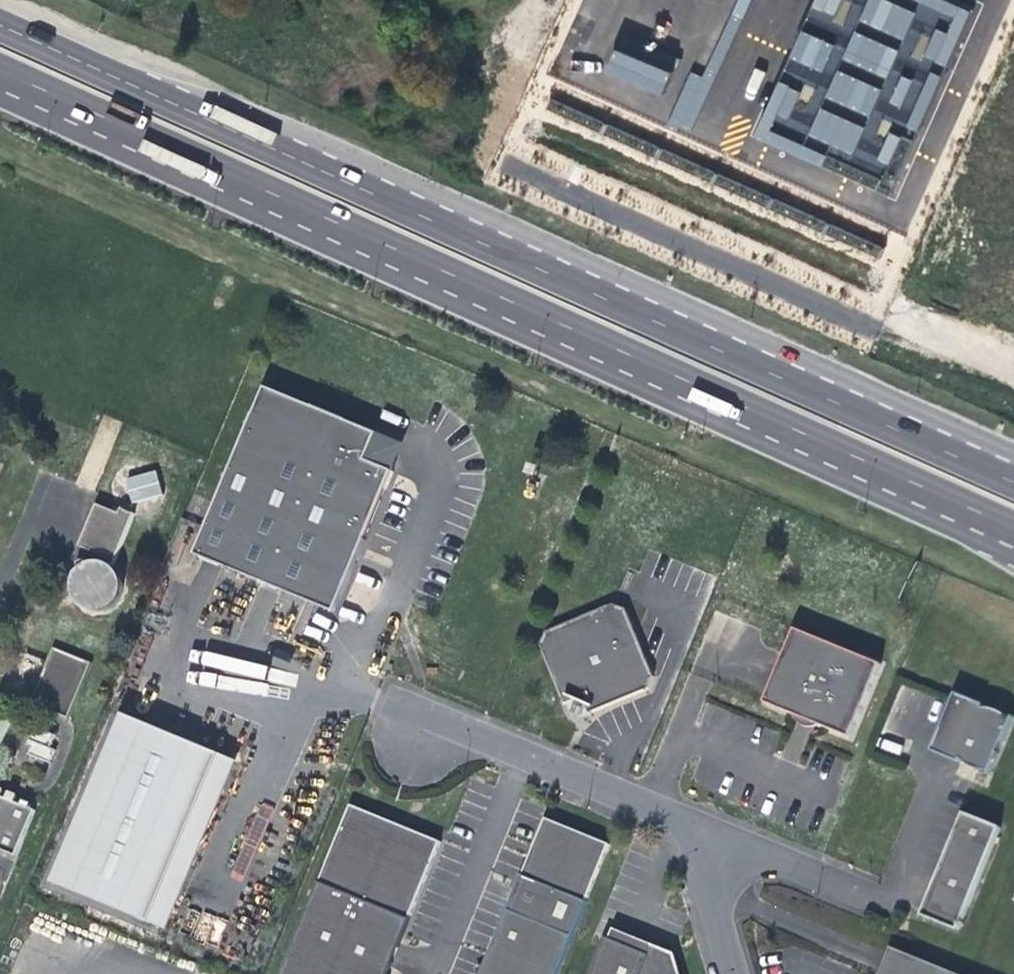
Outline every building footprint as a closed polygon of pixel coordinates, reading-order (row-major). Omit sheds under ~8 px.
[(898,197),(972,9),(950,0),(811,0),(755,141),(898,197)] [(605,74),(659,96),(669,72),(614,50),(605,74)] [(383,429),(270,382),(200,551),(339,608),(400,460),(401,455),(399,448),(396,439),(393,436),(388,432),(383,429)] [(124,477),(130,501),(161,494),(156,470),(124,477)] [(127,512),(104,503),(86,545),(109,554),(106,561),(101,560),(93,562),(90,564),(84,569),(81,573),(79,578),(78,582),(78,589),(80,594),(83,600),(85,603),(91,607),(95,609),(100,611),(106,611),(114,608),(121,603),(125,599),(127,594),(129,587),(128,580),(126,574),(119,565),(140,517),(127,512)] [(127,512),(140,517),(142,512),(129,507),(127,512)] [(655,682),(660,671),(629,602),(618,598),(549,628),(544,639),(571,699),(576,697),(579,702),(588,705),(593,703),(595,708),(655,682)] [(817,721),(824,719),(853,731),(884,657),(799,621),(768,695),(798,708),(800,712),(802,715),(804,717),(808,719),(811,720),(817,721)] [(99,663),(59,646),(34,705),(75,722),(99,663)] [(956,686),(932,745),(960,757),(961,754),(970,760),(979,764),(984,765),(992,766),(1013,712),(1003,704),(998,702),(987,700),(983,699),(984,697),(956,686)] [(0,713),(0,746),(3,747),(15,717),(1,712),(0,713)] [(130,716),(60,885),(157,925),(226,756),(130,716)] [(58,740),(34,730),(31,738),(34,740),(28,753),(37,756),(35,762),(55,769),(60,756),(53,754),(58,740)] [(244,764),(226,756),(157,925),(174,932),(244,764)] [(0,799),(0,852),(17,859),(36,813),(0,799)] [(349,805),(280,973),(387,973),(441,842),(349,805)] [(1004,821),(966,805),(924,908),(961,923),(1004,821)] [(535,812),(473,973),(547,973),(599,838),(535,812)] [(642,949),(646,940),(606,925),(602,934),(642,949)] [(602,934),(598,932),(582,973),(675,973),(667,948),(646,940),(642,949),(602,934)] [(890,948),(880,973),(955,973),(890,948)]
